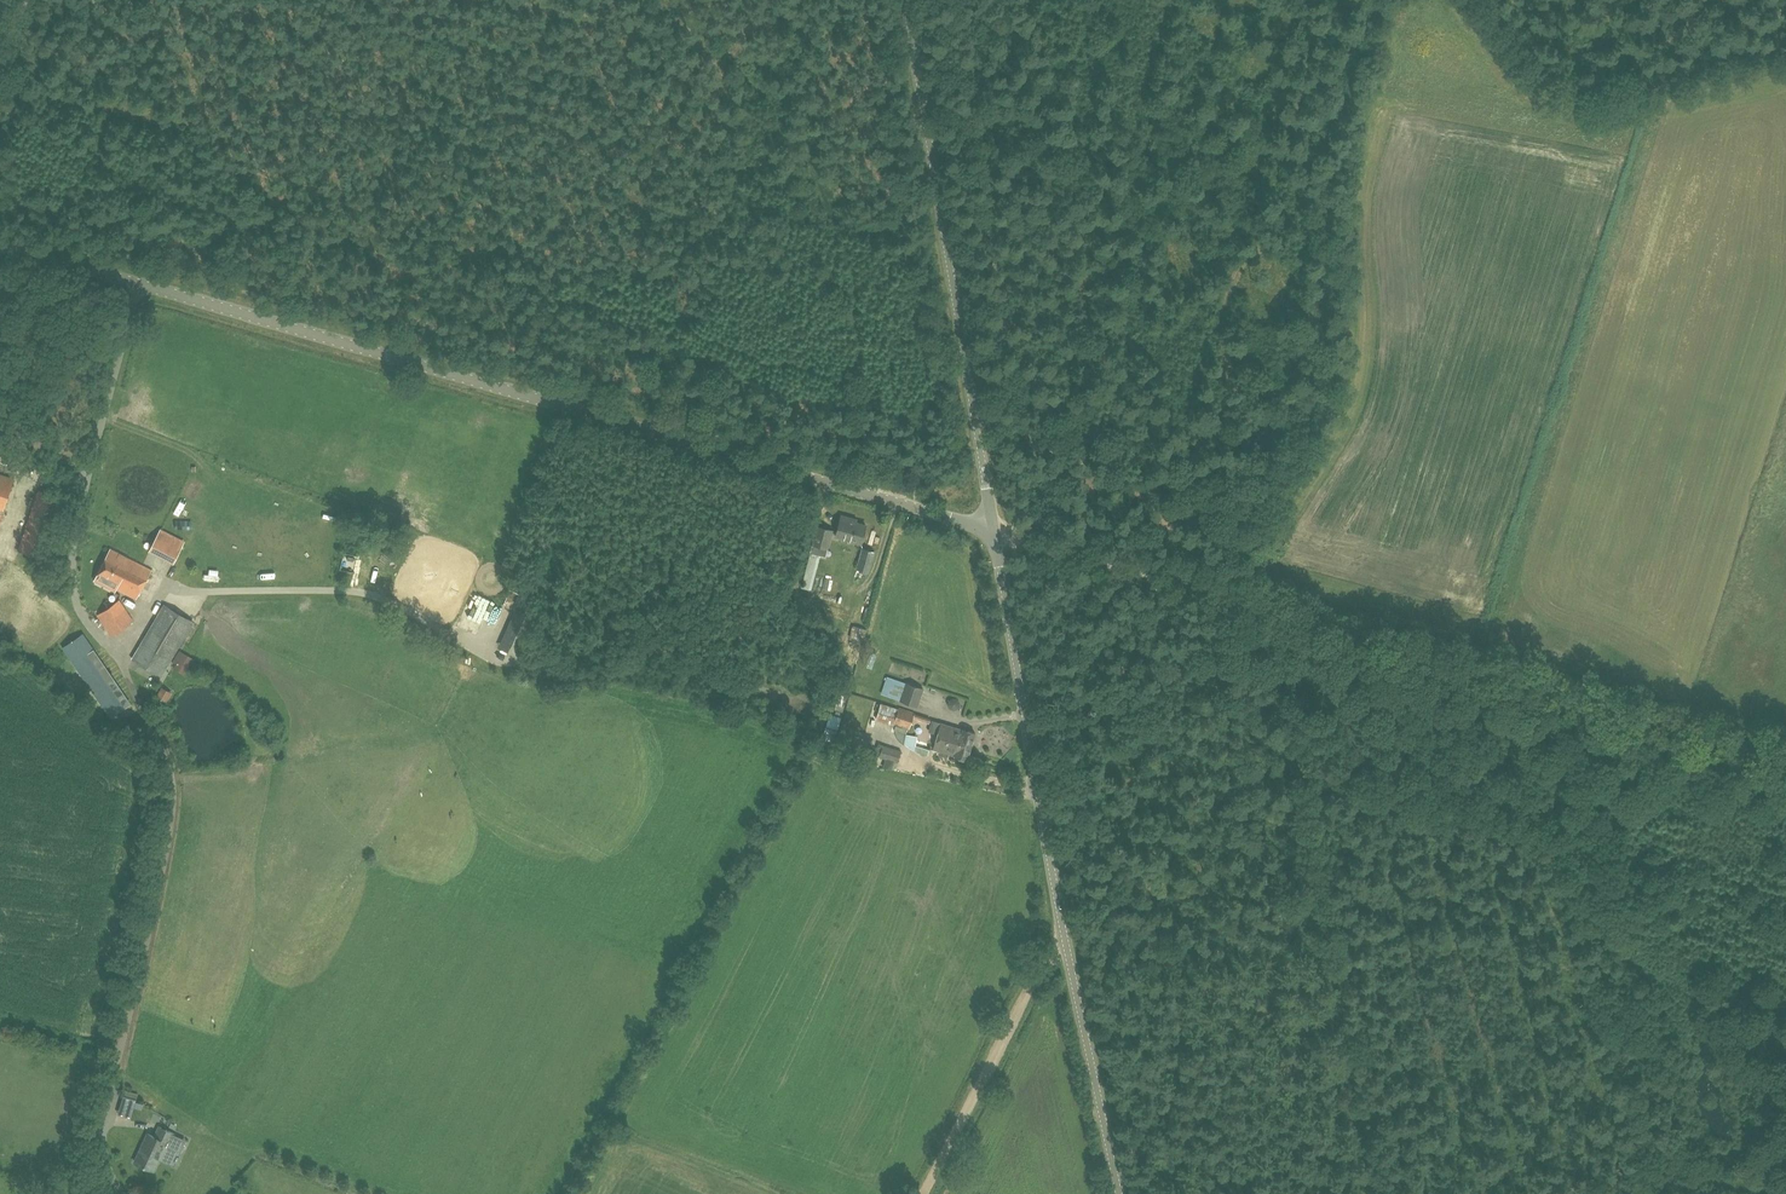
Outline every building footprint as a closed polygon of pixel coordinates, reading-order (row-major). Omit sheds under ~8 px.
[(100,354),(92,351),(86,368),(95,371),(100,354)] [(4,510),(14,478),(0,474),(0,509),(4,510)] [(43,558),(63,498),(39,490),(19,550),(43,558)] [(836,536),(862,543),(866,525),(849,520),(849,517),(842,515),(836,536)] [(813,543),(820,546),(828,548),(833,530),(818,526),(813,543)] [(150,550),(174,562),(184,543),(160,531),(150,550)] [(820,546),(813,543),(802,587),(809,589),(820,546)] [(869,572),(876,551),(862,547),(856,569),(869,572)] [(136,598),(151,570),(111,549),(95,579),(116,590),(117,588),(136,598)] [(119,600),(98,615),(112,636),(133,621),(119,600)] [(165,605),(133,658),(162,675),(193,622),(165,605)] [(859,654),(861,648),(866,629),(853,625),(852,630),(848,645),(839,674),(850,677),(857,653),(859,654)] [(521,627),(512,651),(524,656),(534,632),(521,627)] [(111,716),(130,703),(83,634),(64,647),(111,716)] [(187,670),(194,659),(179,650),(173,661),(187,670)] [(906,683),(901,701),(918,706),(923,688),(906,683)] [(168,701),(173,692),(162,686),(158,695),(168,701)] [(894,724),(899,709),(881,703),(876,720),(894,725),(894,724)] [(914,712),(899,708),(899,709),(894,724),(897,725),(909,728),(914,712)] [(949,754),(955,756),(960,739),(945,734),(948,725),(941,723),(932,720),(929,730),(938,733),(933,749),(939,751),(938,753),(939,755),(947,757),(948,756),(949,754)] [(948,724),(948,725),(945,734),(960,739),(955,756),(967,760),(975,732),(948,724)] [(840,725),(833,744),(861,752),(866,732),(840,725)] [(903,742),(904,743),(907,734),(909,728),(897,725),(895,730),(897,734),(897,735),(897,736),(898,737),(898,738),(900,739),(901,741),(903,742)] [(898,762),(902,750),(879,744),(875,755),(898,762)] [(125,1115),(122,1123),(132,1127),(135,1118),(125,1115)] [(148,1132),(135,1161),(154,1170),(165,1145),(168,1146),(174,1133),(159,1126),(155,1135),(148,1132)]
